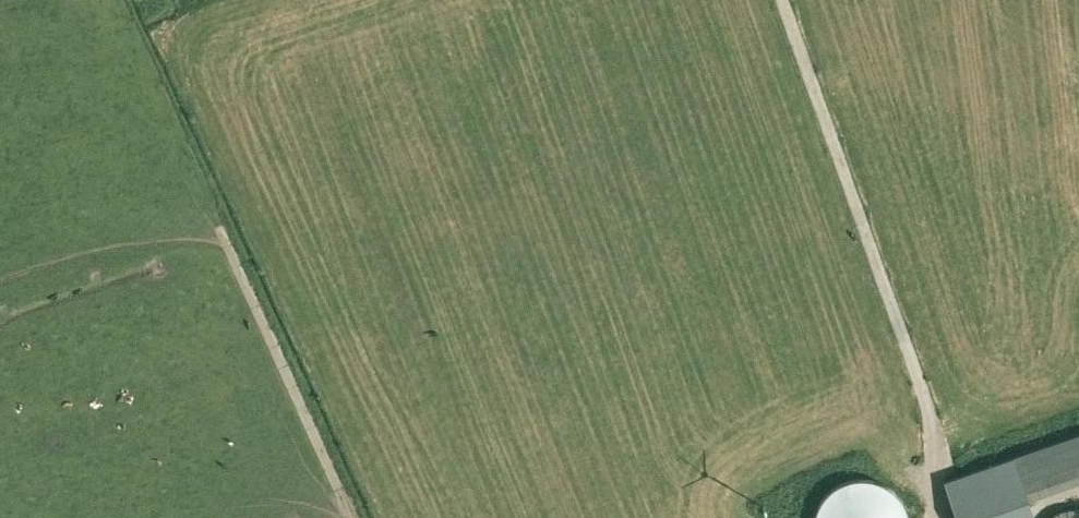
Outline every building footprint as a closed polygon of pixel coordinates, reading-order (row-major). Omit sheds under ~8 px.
[(938,471),(952,517),(1000,517),(1028,510),(1010,450),(938,471)] [(872,479),(860,478),(852,479),(843,481),(836,485),(829,490),(823,497),(818,505),(815,515),(814,517),(908,517),(907,514),(905,506),(900,498),(895,491),(888,486),(880,481),(872,479)] [(1078,508),(1077,507),(1076,507),(1075,507),(1074,507),(1073,507),(1072,507),(1071,507),(1070,507),(1069,507),(1068,507),(1067,508),(1065,508),(1064,508),(1063,508),(1062,509),(1061,509),(1060,509),(1059,510),(1058,510),(1057,511),(1056,511),(1055,512),(1054,512),(1054,513),(1053,513),(1052,514),(1051,515),(1050,515),(1049,516),(1049,517),(1048,517),(1047,517),(1078,517),(1078,508)]
